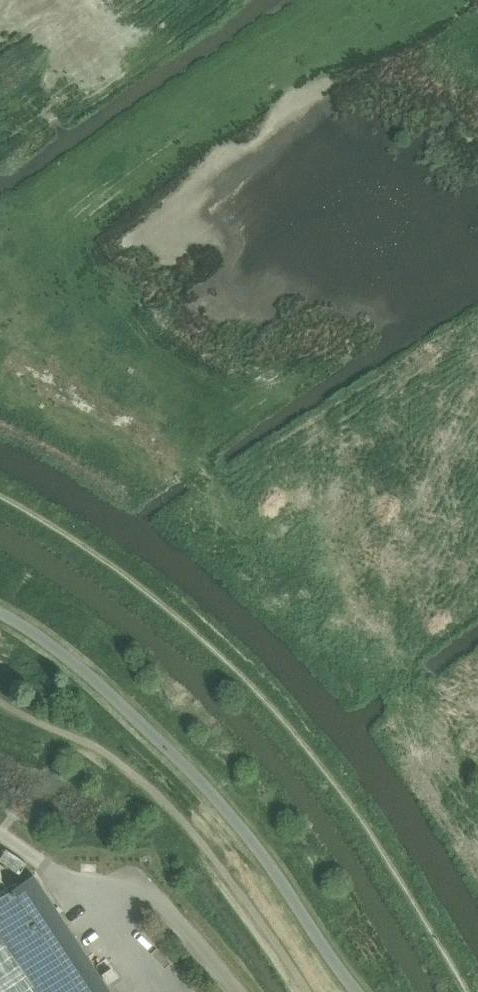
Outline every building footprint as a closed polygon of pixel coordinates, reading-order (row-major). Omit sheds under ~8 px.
[(0,897),(0,932),(40,991),(111,991),(33,875),(0,897)] [(0,932),(0,991),(40,991),(0,932)]
